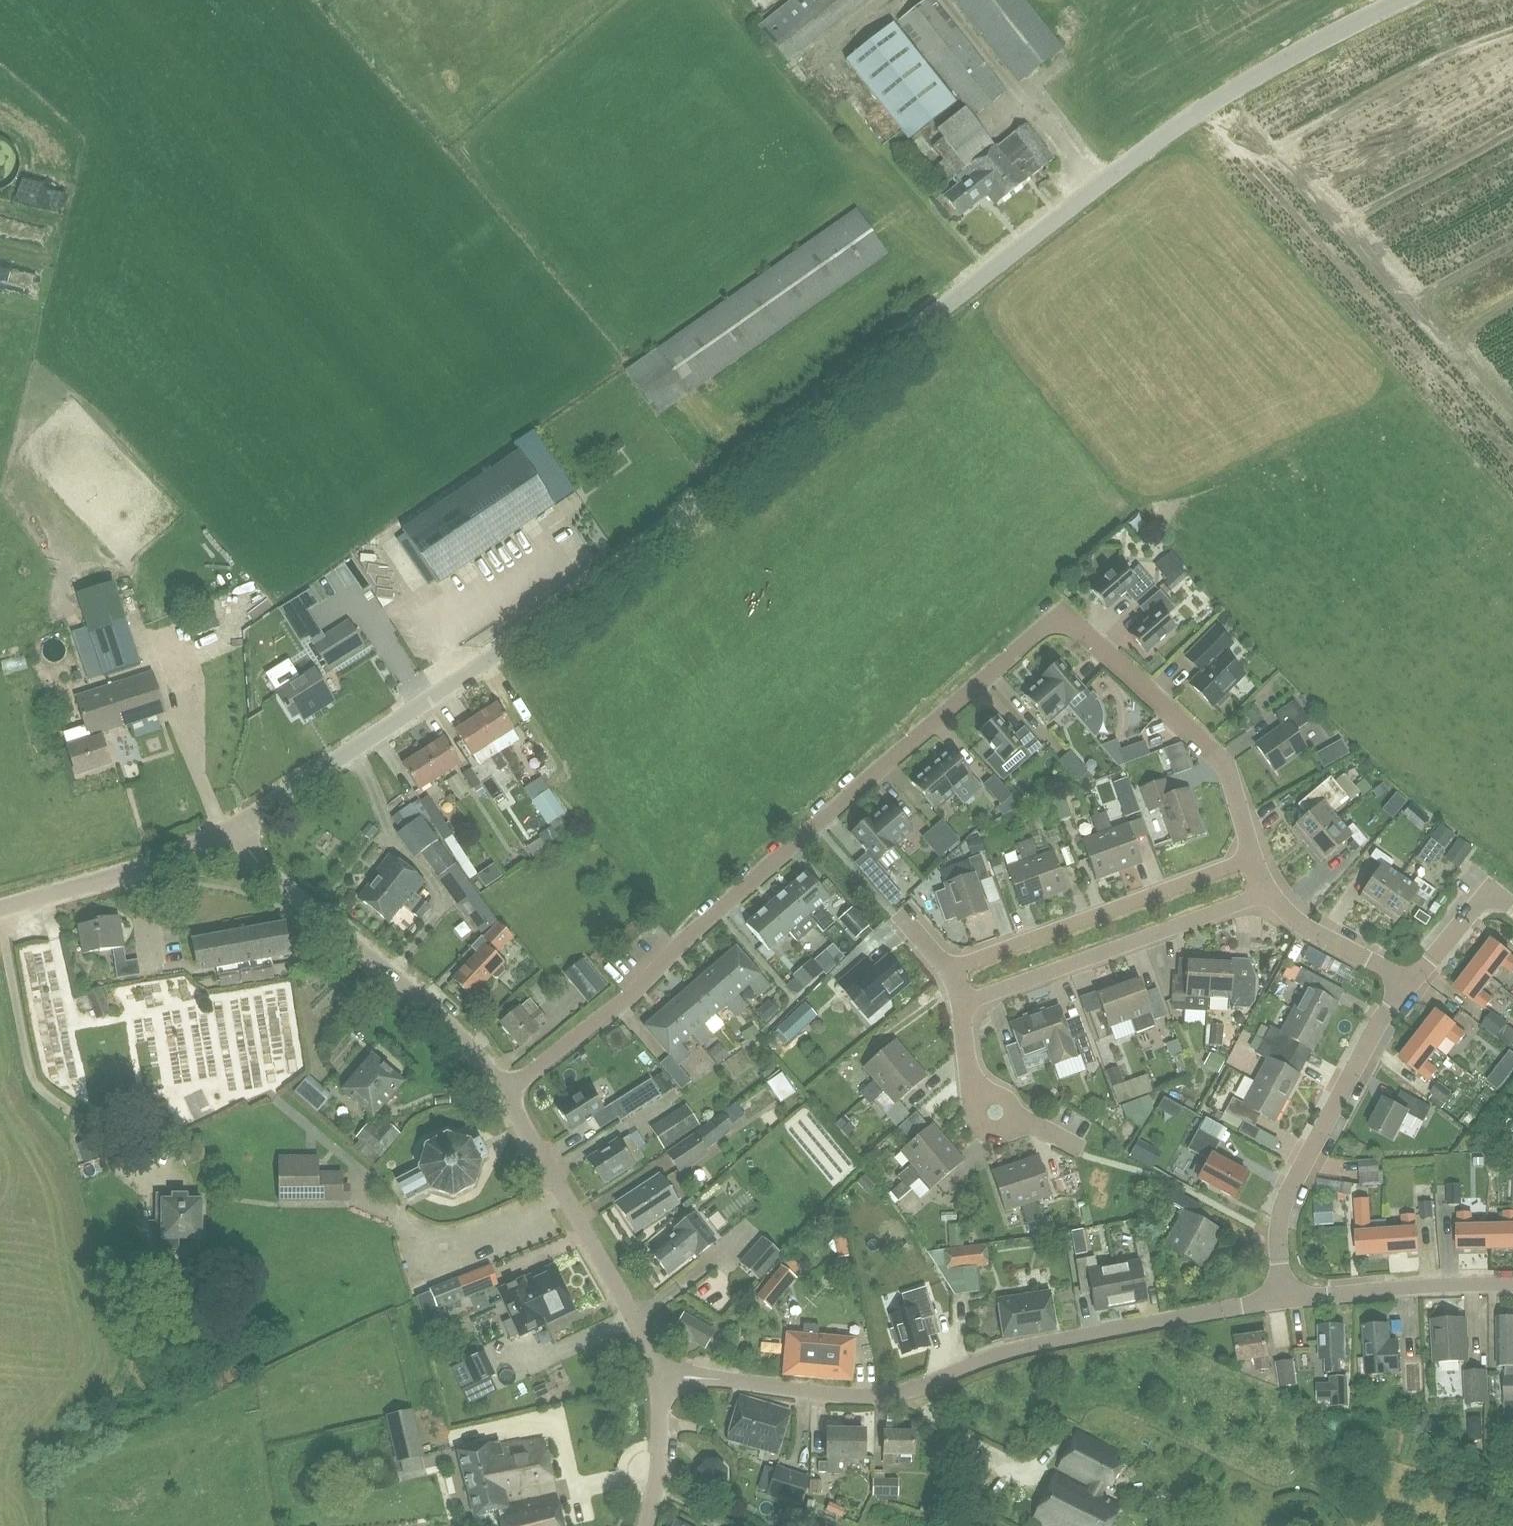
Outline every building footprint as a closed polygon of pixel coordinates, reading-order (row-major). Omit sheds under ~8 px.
[(757,27),(787,64),(866,0),(791,0),(757,27)] [(897,21),(973,117),(1004,92),(931,0),(924,0),(897,21)] [(1018,81),(1060,48),(1022,0),(954,0),(1018,81)] [(845,61),(908,140),(956,102),(893,23),(845,61)] [(1011,163),(998,145),(997,144),(966,168),(965,167),(992,146),(965,109),(936,131),(943,139),(931,149),(920,135),(908,146),(942,185),(951,178),(957,186),(944,197),(958,215),(979,199),(977,197),(984,192),(994,205),(1025,179),(1032,173),(1023,161),(1022,159),(1018,162),(1016,159),(1011,163)] [(1022,159),(1023,161),(1024,160),(1027,163),(1033,158),(1040,165),(1051,159),(1026,124),(998,145),(1011,163),(1016,159),(1018,162),(1022,159)] [(627,372),(656,415),(762,341),(886,254),(856,210),(627,372)] [(0,264),(0,281),(28,288),(33,269),(1,261),(0,264)] [(556,507),(520,454),(404,532),(440,585),(556,507)] [(1167,578),(1183,565),(1175,556),(1159,569),(1167,578)] [(1107,609),(1127,592),(1135,602),(1154,585),(1139,567),(1129,575),(1120,565),(1091,590),(1107,609)] [(1170,591),(1187,576),(1180,568),(1163,583),(1170,591)] [(1129,634),(1146,654),(1175,628),(1165,617),(1176,608),(1160,589),(1139,607),(1149,617),(1129,634)] [(317,604),(309,591),(279,609),(287,623),(317,604)] [(195,606),(204,632),(220,626),(210,600),(195,606)] [(71,631),(87,681),(140,663),(123,613),(71,631)] [(1223,613),(1217,620),(1223,626),(1229,620),(1223,613)] [(314,644),(328,667),(362,646),(348,623),(314,644)] [(1216,703),(1219,706),(1230,696),(1226,692),(1243,675),(1222,653),(1231,644),(1215,627),(1186,656),(1201,672),(1190,684),(1212,706),(1216,703)] [(335,665),(344,681),(356,675),(348,659),(335,665)] [(1060,661),(1041,677),(1066,706),(1095,739),(1096,738),(1090,731),(1097,724),(1099,716),(1098,708),(1094,701),(1098,698),(1092,692),(1089,694),(1060,661)] [(277,694),(292,718),(305,710),(309,716),(333,701),(314,671),(277,694)] [(165,712),(152,672),(76,696),(89,737),(91,740),(68,748),(77,774),(110,764),(102,737),(101,737),(100,733),(165,712)] [(1066,706),(1041,677),(1040,677),(1041,678),(1023,694),(1048,722),(1066,706)] [(1277,777),(1273,771),(1305,748),(1294,733),(1309,722),(1294,701),(1274,716),(1282,727),(1255,747),(1277,777)] [(476,717),(492,743),(513,730),(496,704),(476,717)] [(978,733),(1004,762),(1023,745),(1031,755),(1040,746),(1024,727),(1015,735),(997,716),(978,733)] [(492,743),(476,717),(455,730),(472,756),(492,743)] [(423,751),(439,777),(460,763),(443,738),(423,751)] [(1118,766),(1150,754),(1144,740),(1120,749),(1117,739),(1100,745),(1118,766)] [(507,744),(498,750),(508,766),(517,759),(507,744)] [(948,749),(929,765),(954,794),(973,777),(948,749)] [(508,766),(498,750),(489,756),(500,771),(508,766)] [(1332,763),(1324,750),(1315,755),(1322,768),(1332,763)] [(439,777),(423,751),(403,764),(419,790),(439,777)] [(1077,780),(1086,772),(1069,753),(1060,761),(1076,780),(1077,780)] [(954,794),(929,765),(911,781),(935,810),(954,794)] [(485,789),(470,768),(461,774),(471,789),(473,788),(477,795),(485,789)] [(1093,780),(1086,772),(1077,780),(1081,784),(1093,780)] [(451,790),(462,785),(457,773),(446,779),(451,790)] [(565,812),(541,776),(523,789),(547,824),(565,812)] [(1009,796),(1010,795),(993,776),(982,785),(999,804),(1009,796)] [(1306,846),(1336,820),(1328,810),(1345,796),(1344,795),(1330,778),(1297,805),(1307,817),(1292,829),(1306,846)] [(1159,808),(1171,840),(1185,835),(1186,839),(1204,832),(1188,789),(1170,795),(1164,781),(1141,790),(1148,811),(1159,808)] [(1372,790),(1378,796),(1387,788),(1382,782),(1372,790)] [(1351,804),(1359,798),(1352,789),(1344,795),(1345,796),(1351,804)] [(1051,797),(1056,809),(1057,809),(1068,805),(1064,793),(1057,795),(1052,797),(1051,797)] [(419,799),(412,803),(424,819),(428,816),(471,883),(480,878),(427,796),(420,800),(419,799)] [(1009,796),(999,804),(1006,813),(1019,807),(1009,796)] [(1122,802),(1126,814),(1137,810),(1132,798),(1122,802)] [(869,817),(868,818),(894,847),(913,830),(888,802),(870,818),(869,817)] [(424,819),(412,803),(411,804),(411,803),(394,815),(404,828),(396,833),(414,857),(421,852),(437,875),(436,876),(457,905),(459,904),(480,932),(496,920),(423,820),(424,819)] [(1398,812),(1387,803),(1382,809),(1393,818),(1398,812)] [(1402,814),(1408,819),(1417,809),(1411,804),(1402,814)] [(1105,811),(1097,814),(1119,872),(1142,864),(1127,824),(1112,829),(1105,811)] [(1097,835),(1081,841),(1095,880),(1119,872),(1097,814),(1090,816),(1097,835)] [(894,847),(868,818),(850,834),(875,863),(894,847)] [(1345,831),(1336,820),(1306,846),(1320,863),(1350,839),(1359,849),(1366,842),(1351,825),(1345,831)] [(931,830),(948,849),(958,840),(942,821),(931,830)] [(1439,825),(1429,839),(1443,849),(1453,835),(1439,825)] [(539,837),(546,847),(558,839),(550,826),(537,835),(539,837)] [(948,849),(931,830),(923,838),(939,857),(948,849)] [(1030,838),(1023,841),(1029,860),(1043,899),(1066,891),(1052,852),(1036,857),(1030,838)] [(983,850),(979,839),(967,843),(971,854),(983,850)] [(1458,840),(1443,859),(1457,869),(1471,850),(1458,840)] [(1029,860),(1023,841),(1015,843),(1021,863),(1006,869),(1020,908),(1043,899),(1029,860)] [(1377,910),(1399,878),(1388,870),(1393,863),(1375,851),(1369,858),(1381,866),(1359,898),(1377,910)] [(376,875),(358,898),(389,922),(402,905),(420,919),(430,907),(414,894),(424,881),(389,854),(374,874),(376,875)] [(957,922),(987,911),(977,882),(989,878),(980,855),(968,859),(973,873),(943,884),(945,888),(933,892),(940,911),(952,907),(957,922)] [(995,875),(1003,872),(998,857),(989,860),(995,875)] [(785,890),(808,916),(828,898),(806,872),(785,890)] [(890,905),(900,896),(883,877),(874,885),(890,905)] [(1410,885),(1399,878),(1377,910),(1395,923),(1417,891),(1429,899),(1434,891),(1415,878),(1410,885)] [(785,890),(765,907),(788,933),(808,916),(785,890)] [(1442,906),(1447,899),(1441,895),(1436,902),(1442,906)] [(1434,902),(1429,910),(1434,914),(1439,906),(1434,902)] [(837,919),(855,937),(869,924),(851,906),(837,919)] [(788,933),(765,907),(745,924),(768,950),(788,933)] [(1430,919),(1418,912),(1414,918),(1425,926),(1430,919)] [(78,926),(83,954),(113,949),(118,978),(141,974),(139,959),(126,961),(119,916),(105,918),(106,921),(78,926)] [(453,977),(472,996),(493,974),(495,976),(498,976),(504,970),(504,966),(502,964),(505,961),(496,953),(513,935),(498,921),(483,937),(482,936),(471,948),(477,953),(453,977)] [(193,940),(199,970),(217,967),(220,987),(274,977),(271,957),(289,954),(283,924),(193,940)] [(1474,964),(1492,978),(1502,965),(1512,973),(1512,971),(1512,957),(1510,955),(1511,954),(1492,940),(1474,964)] [(824,950),(833,960),(840,953),(832,943),(824,950)] [(735,946),(712,966),(736,995),(737,994),(752,982),(761,993),(769,985),(735,946)] [(1326,957),(1326,956),(1309,946),(1302,959),(1319,969),(1326,957)] [(1206,1012),(1209,959),(1208,959),(1208,956),(1191,955),(1191,958),(1187,958),(1186,977),(1171,976),(1170,1005),(1173,1010),(1206,1012)] [(344,963),(333,956),(328,963),(339,970),(344,963)] [(862,994),(870,1003),(883,992),(889,1000),(909,983),(886,957),(868,973),(860,964),(837,984),(852,1001),(862,994)] [(583,958),(566,972),(588,1000),(606,986),(583,958)] [(1209,959),(1206,1012),(1207,1012),(1208,998),(1228,999),(1227,1008),(1249,1009),(1255,1001),(1256,980),(1244,979),(1229,978),(1231,960),(1209,959)] [(814,978),(822,971),(813,961),(806,968),(814,978)] [(1492,978),(1474,964),(1455,988),(1474,1002),(1484,1009),(1491,1000),(1482,992),(1492,978)] [(712,966),(689,986),(713,1015),(729,1001),(738,1012),(747,1005),(737,994),(736,995),(712,966)] [(1291,1010),(1324,1027),(1336,1004),(1318,995),(1325,982),(1300,968),(1293,982),(1303,988),(1291,1010)] [(1136,976),(1115,983),(1129,1021),(1130,1021),(1135,1034),(1156,1026),(1154,1020),(1165,1016),(1156,989),(1142,993),(1136,976)] [(1129,1021),(1115,983),(1095,991),(1101,1008),(1087,1013),(1097,1041),(1112,1035),(1109,1028),(1129,1021)] [(85,991),(96,1019),(111,1013),(99,985),(85,991)] [(713,1015),(689,986),(666,1006),(691,1034),(700,1045),(708,1038),(699,1027),(713,1015)] [(500,1023),(520,1046),(537,1031),(535,1028),(546,1019),(529,999),(519,1008),(518,1008),(500,1023)] [(766,1021),(779,1010),(769,999),(756,1010),(766,1021)] [(643,1026),(669,1055),(677,1065),(685,1058),(676,1047),(691,1034),(666,1006),(643,1026)] [(1043,1010),(1032,1014),(1046,1051),(1047,1050),(1052,1066),(1077,1058),(1071,1040),(1064,1022),(1059,1007),(1057,1008),(1044,1013),(1043,1010)] [(789,1041),(809,1023),(797,1009),(776,1028),(777,1029),(773,1033),(783,1044),(788,1040),(789,1041)] [(1324,1027),(1291,1010),(1280,1032),(1269,1026),(1268,1028),(1261,1024),(1256,1036),(1262,1039),(1262,1040),(1287,1054),(1294,1041),(1311,1050),(1324,1027)] [(1510,1046),(1512,1041),(1512,1026),(1491,1010),(1481,1025),(1510,1046)] [(1418,1035),(1436,1050),(1444,1040),(1450,1045),(1453,1041),(1456,1044),(1464,1034),(1455,1026),(1436,1011),(1418,1035)] [(1018,1049),(1007,1054),(1016,1080),(1028,1075),(1022,1060),(1046,1051),(1032,1014),(1022,1018),(1023,1020),(1009,1025),(1018,1049)] [(1236,1023),(1240,1024),(1242,1021),(1243,1018),(1240,1016),(1237,1015),(1235,1017),(1234,1021),(1236,1023)] [(753,1024),(741,1032),(746,1040),(758,1032),(753,1024)] [(1222,1026),(1210,1025),(1209,1045),(1221,1046),(1222,1026)] [(1081,1056),(1084,1066),(1096,1062),(1086,1034),(1075,1039),(1081,1056)] [(1436,1050),(1418,1035),(1400,1059),(1418,1073),(1419,1073),(1428,1080),(1436,1071),(1426,1063),(1436,1050)] [(1287,1054),(1262,1040),(1254,1054),(1265,1059),(1253,1082),(1286,1099),(1298,1076),(1280,1066),(1287,1054)] [(864,1098),(911,1060),(894,1041),(862,1068),(873,1080),(859,1092),(864,1098)] [(291,1043),(265,1045),(267,1068),(293,1066),(291,1043)] [(707,1053),(717,1064),(726,1056),(716,1045),(707,1053)] [(1512,1069),(1512,1052),(1510,1050),(1502,1060),(1512,1069)] [(1176,1056),(1184,1076),(1192,1072),(1183,1052),(1176,1056)] [(371,1054),(341,1089),(373,1117),(403,1081),(371,1054)] [(1224,1061),(1213,1055),(1208,1066),(1218,1072),(1224,1061)] [(911,1060),(864,1098),(869,1104),(883,1092),(895,1107),(927,1080),(911,1060)] [(769,1085),(784,1075),(778,1065),(762,1074),(769,1085)] [(1106,1072),(1112,1087),(1123,1083),(1117,1067),(1106,1072)] [(691,1080),(682,1070),(672,1079),(681,1089),(691,1080)] [(672,1086),(663,1072),(652,1080),(661,1094),(672,1086)] [(311,1107),(323,1095),(301,1074),(289,1086),(311,1107)] [(1286,1099),(1253,1082),(1241,1104),(1231,1098),(1224,1112),(1220,1119),(1238,1130),(1237,1131),(1254,1140),(1260,1129),(1249,1124),(1255,1112),(1273,1122),(1286,1099)] [(1118,1104),(1129,1100),(1123,1083),(1112,1087),(1118,1104)] [(187,1108),(203,1102),(195,1084),(179,1090),(187,1108)] [(557,1109),(571,1130),(592,1117),(599,1127),(621,1113),(614,1103),(603,1109),(590,1088),(557,1109)] [(1384,1100),(1369,1128),(1393,1141),(1408,1114),(1424,1123),(1431,1109),(1405,1095),(1398,1108),(1384,1100)] [(735,1102),(666,1152),(681,1174),(709,1153),(707,1150),(735,1130),(731,1125),(745,1115),(735,1102)] [(685,1103),(649,1127),(664,1149),(700,1125),(685,1103)] [(1133,1151),(1146,1135),(1120,1115),(1107,1131),(1133,1151)] [(1187,1149),(1207,1161),(1197,1179),(1232,1198),(1246,1174),(1211,1155),(1218,1142),(1218,1141),(1225,1128),(1204,1117),(1197,1130),(1187,1149)] [(376,1127),(368,1121),(356,1136),(364,1142),(359,1148),(376,1162),(401,1132),(383,1118),(376,1127)] [(836,1124),(846,1136),(854,1130),(843,1118),(836,1124)] [(902,1182),(947,1143),(931,1124),(899,1152),(910,1164),(897,1176),(902,1182)] [(473,1185),(480,1161),(479,1159),(487,1155),(478,1138),(470,1142),(469,1140),(446,1134),(424,1145),(417,1169),(396,1180),(407,1200),(428,1189),(452,1196),(473,1185)] [(633,1164),(643,1157),(629,1136),(619,1143),(617,1140),(587,1159),(601,1181),(608,1181),(633,1165),(633,1164)] [(84,1162),(100,1156),(94,1138),(77,1144),(84,1162)] [(964,1161),(947,1143),(902,1182),(907,1188),(921,1176),(932,1189),(964,1161)] [(1161,1150),(1148,1143),(1139,1159),(1152,1167),(1161,1150)] [(278,1202),(350,1202),(350,1184),(343,1184),(343,1172),(318,1172),(318,1155),(278,1155),(278,1202)] [(1038,1156),(1014,1164),(1033,1220),(1034,1220),(1038,1233),(1048,1230),(1044,1217),(1041,1218),(1036,1201),(1051,1196),(1038,1156)] [(1358,1160),(1360,1186),(1384,1184),(1383,1170),(1379,1170),(1379,1159),(1358,1160)] [(1033,1220),(1014,1164),(991,1172),(1004,1211),(1021,1206),(1027,1222),(1033,1220)] [(857,1182),(868,1193),(876,1186),(865,1174),(857,1182)] [(658,1176),(616,1203),(634,1232),(677,1205),(658,1176)] [(1462,1204),(1461,1183),(1447,1183),(1447,1204),(1462,1204)] [(1164,1247),(1202,1268),(1221,1231),(1194,1217),(1200,1206),(1175,1193),(1170,1203),(1184,1211),(1164,1247)] [(186,1195),(156,1195),(156,1237),(157,1237),(157,1249),(177,1249),(177,1237),(197,1237),(198,1202),(186,1201),(186,1195)] [(1386,1230),(1387,1230),(1386,1219),(1368,1220),(1367,1199),(1354,1200),(1357,1232),(1356,1232),(1358,1255),(1388,1253),(1386,1230)] [(1316,1224),(1333,1223),(1332,1204),(1315,1204),(1316,1224)] [(1433,1220),(1432,1204),(1419,1204),(1420,1221),(1433,1220)] [(1487,1226),(1488,1248),(1512,1248),(1512,1212),(1503,1212),(1503,1225),(1487,1226)] [(651,1252),(667,1273),(679,1264),(682,1264),(694,1255),(696,1256),(715,1241),(694,1213),(674,1228),(675,1231),(664,1240),(664,1242),(651,1252)] [(1488,1248),(1487,1226),(1471,1227),(1470,1213),(1458,1213),(1458,1227),(1457,1227),(1458,1249),(1488,1248)] [(1402,1229),(1387,1230),(1386,1230),(1388,1253),(1418,1251),(1416,1228),(1415,1228),(1414,1215),(1402,1216),(1402,1229)] [(963,1245),(962,1225),(950,1225),(951,1245),(963,1245)] [(845,1235),(833,1237),(837,1256),(849,1254),(845,1235)] [(759,1279),(782,1254),(762,1236),(739,1262),(759,1279)] [(1113,1267),(1120,1306),(1146,1302),(1141,1275),(1152,1273),(1146,1241),(1135,1244),(1138,1262),(1113,1267)] [(927,1252),(951,1289),(955,1295),(978,1292),(978,1288),(981,1287),(979,1276),(976,1276),(975,1275),(964,1276),(963,1268),(988,1266),(987,1257),(991,1257),(990,1244),(985,1245),(985,1243),(927,1252)] [(1120,1306),(1113,1267),(1096,1269),(1094,1257),(1075,1260),(1079,1287),(1090,1285),(1095,1311),(1120,1306)] [(490,1264),(429,1289),(437,1309),(498,1284),(490,1264)] [(552,1264),(498,1290),(511,1318),(502,1322),(510,1338),(519,1334),(520,1335),(574,1309),(552,1264)] [(772,1301),(792,1275),(782,1267),(774,1277),(773,1275),(760,1291),(772,1301)] [(931,1315),(921,1286),(896,1295),(902,1311),(887,1316),(891,1329),(887,1331),(892,1345),(896,1343),(900,1354),(926,1345),(917,1319),(931,1315)] [(1049,1291),(997,1300),(1002,1340),(1055,1330),(1049,1291)] [(675,1330),(703,1347),(712,1331),(684,1314),(675,1330)] [(1498,1366),(1506,1366),(1506,1375),(1504,1375),(1504,1401),(1512,1401),(1512,1318),(1497,1318),(1498,1366)] [(1433,1321),(1435,1362),(1468,1361),(1466,1319),(1433,1321)] [(1363,1325),(1366,1375),(1399,1373),(1397,1340),(1389,1341),(1388,1324),(1363,1325)] [(1344,1327),(1318,1327),(1319,1358),(1325,1358),(1325,1372),(1340,1372),(1340,1358),(1345,1358),(1344,1327)] [(812,1382),(813,1378),(851,1381),(854,1346),(817,1343),(817,1336),(786,1333),(782,1375),(809,1377),(808,1381),(812,1382)] [(1265,1333),(1236,1337),(1239,1360),(1255,1358),(1257,1370),(1269,1368),(1268,1356),(1269,1356),(1265,1333)] [(717,1334),(713,1340),(718,1344),(722,1337),(717,1334)] [(450,1368),(461,1391),(494,1375),(484,1353),(450,1368)] [(1299,1384),(1295,1358),(1275,1361),(1279,1387),(1299,1384)] [(1423,1390),(1421,1361),(1405,1362),(1407,1391),(1423,1390)] [(1489,1403),(1488,1369),(1464,1369),(1465,1403),(1489,1403)] [(1329,1377),(1329,1383),(1316,1384),(1316,1401),(1330,1401),(1330,1407),(1348,1406),(1347,1377),(1329,1377)] [(544,1385),(533,1389),(536,1397),(547,1392),(544,1385)] [(790,1411),(739,1396),(726,1440),(776,1454),(790,1411)] [(398,1466),(422,1460),(410,1411),(387,1417),(398,1466)] [(1335,1432),(1338,1422),(1331,1419),(1327,1429),(1335,1432)] [(1412,1424),(1413,1429),(1416,1432),(1421,1432),(1425,1428),(1424,1423),(1421,1420),(1416,1420),(1412,1424)] [(1439,1421),(1428,1421),(1428,1433),(1440,1433),(1439,1421)] [(1470,1439),(1482,1438),(1482,1427),(1470,1428),(1470,1439)] [(826,1474),(839,1474),(839,1458),(864,1458),(864,1431),(827,1431),(826,1474)] [(883,1454),(884,1454),(884,1464),(897,1465),(897,1454),(913,1454),(914,1432),(884,1432),(883,1454)] [(1113,1461),(1117,1452),(1076,1432),(1058,1468),(1091,1485),(1088,1491),(1055,1474),(1033,1519),(1046,1525),(1109,1525),(1119,1507),(1099,1497),(1106,1483),(1110,1485),(1120,1465),(1113,1461)] [(474,1515),(498,1510),(502,1525),(562,1525),(555,1495),(507,1506),(506,1500),(554,1489),(543,1439),(500,1447),(499,1442),(458,1451),(474,1515)] [(696,1480),(719,1479),(719,1449),(695,1450),(696,1480)] [(810,1476),(777,1465),(767,1496),(800,1506),(810,1476)] [(873,1479),(884,1479),(884,1471),(873,1471),(873,1479)] [(872,1496),(898,1496),(898,1479),(884,1479),(873,1479),(872,1479),(872,1496)] [(811,1481),(810,1493),(822,1494),(822,1481),(811,1481)] [(797,1525),(808,1525),(815,1501),(807,1499),(803,1515),(800,1514),(797,1525)] [(830,1503),(826,1511),(842,1518),(845,1510),(830,1503)]
